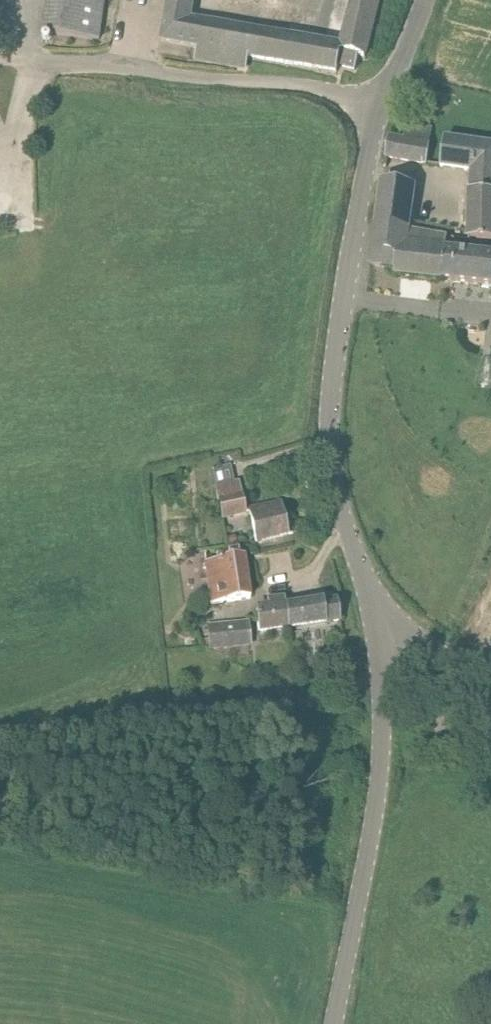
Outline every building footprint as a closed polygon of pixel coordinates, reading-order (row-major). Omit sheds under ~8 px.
[(105,0),(48,0),(44,32),(99,40),(105,0)] [(339,47),(192,20),(195,0),(169,0),(161,40),(200,47),(198,59),(244,69),(246,56),(338,74),(339,67),(356,71),(359,58),(366,60),(381,0),(351,0),(339,47)] [(427,164),(433,127),(412,123),(409,141),(389,138),(386,158),(427,164)] [(490,241),(490,143),(445,136),(441,167),(472,171),(471,192),(470,192),(469,241),(490,241)] [(409,229),(412,207),(415,187),(382,182),(376,225),(409,229)] [(409,229),(376,225),(370,264),(395,267),(394,274),(490,286),(490,253),(446,248),(448,235),(409,229)] [(239,483),(235,484),(231,464),(212,468),(216,488),(220,516),(245,511),(239,483)] [(281,504),(249,510),(256,543),(297,534),(293,511),(283,513),(281,504)] [(236,536),(227,537),(228,545),(237,543),(236,536)] [(210,605),(230,602),(250,599),(244,557),(205,563),(210,605)] [(285,607),(286,607),(285,598),(267,600),(268,609),(255,610),(257,632),(286,628),(285,607)] [(286,628),(320,623),(339,620),(337,601),(286,607),(285,607),(286,628)] [(208,647),(209,650),(251,646),(249,620),(235,621),(235,624),(223,625),(224,647),(208,647)] [(208,647),(224,647),(223,625),(235,624),(235,621),(207,624),(208,647)] [(276,684),(288,687),(291,675),(279,672),(276,684)]
